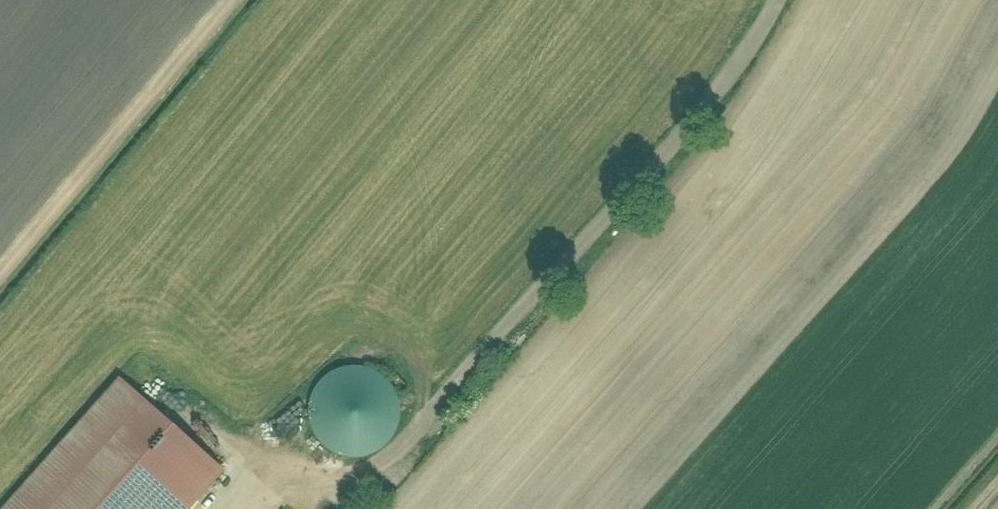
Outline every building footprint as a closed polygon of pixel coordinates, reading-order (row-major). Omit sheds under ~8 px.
[(399,426),(401,410),(398,394),(390,380),(377,370),(362,365),(346,364),(331,370),(318,380),(309,393),(306,409),(308,425),(314,439),(325,449),(338,456),(353,459),(367,457),(381,451),(392,440),(399,426)] [(119,375),(0,507),(0,508),(194,508),(228,472),(119,375)]
